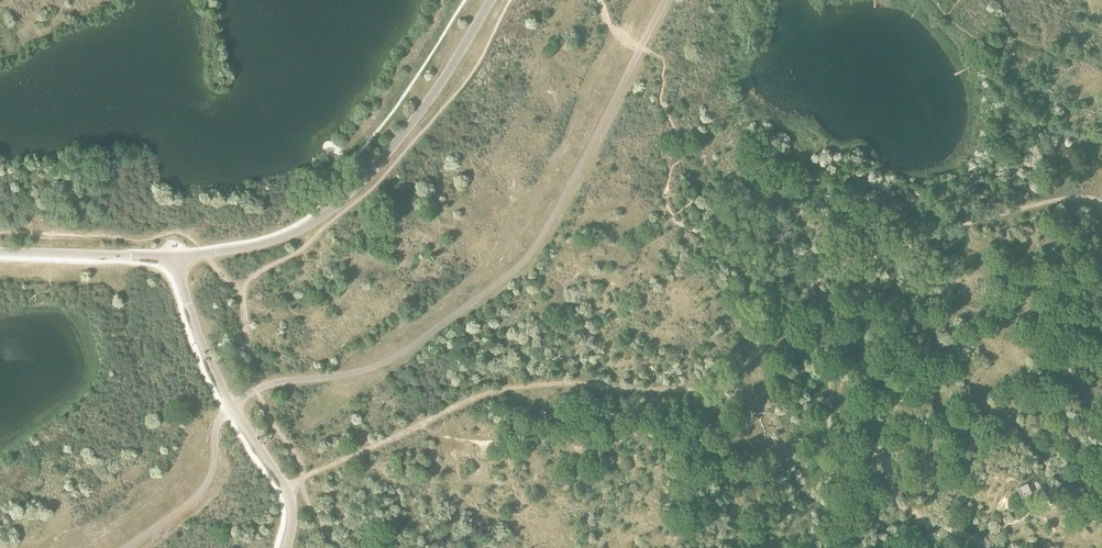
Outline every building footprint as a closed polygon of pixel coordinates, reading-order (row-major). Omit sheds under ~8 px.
[(1030,488),(1028,482),(1018,486),(1023,496),(1032,492),(1030,488)]
